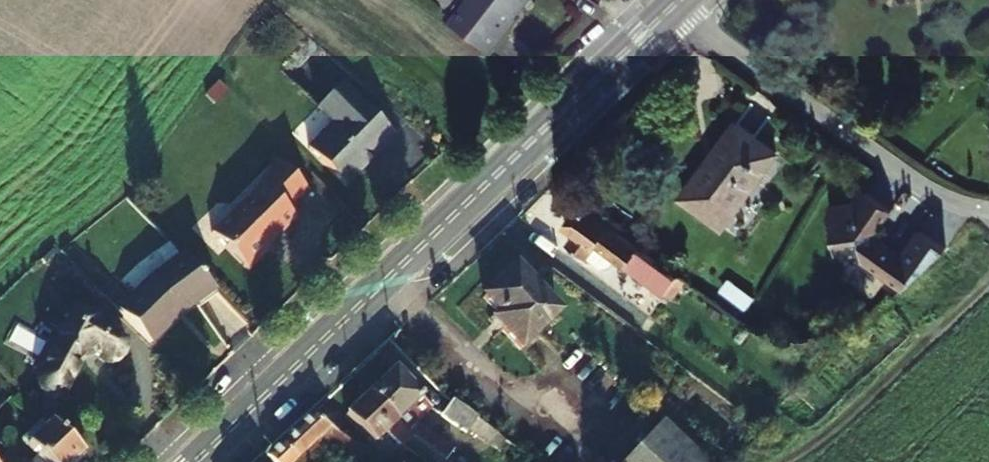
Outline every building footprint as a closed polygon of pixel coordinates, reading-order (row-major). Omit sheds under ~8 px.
[(447,24),(490,57),(517,21),(510,15),(521,0),(465,0),(447,24)] [(361,97),(345,81),(319,106),(336,122),(312,146),(346,181),(396,132),(361,97)] [(722,223),(775,152),(737,123),(683,194),(722,223)] [(266,181),(216,232),(254,269),(274,248),(271,244),(299,215),(291,206),(313,184),(275,147),(270,153),(279,162),(264,178),(266,181)] [(885,213),(860,195),(851,208),(831,211),(830,246),(851,246),(851,267),(878,288),(895,301),(897,299),(948,251),(915,227),(896,254),(868,234),(885,213)] [(675,272),(578,202),(563,223),(573,229),(566,239),(605,267),(616,250),(628,259),(625,263),(662,290),(675,272)] [(870,298),(878,288),(851,267),(851,246),(830,246),(829,266),(870,298)] [(118,312),(149,343),(180,310),(215,287),(184,255),(151,279),(118,312)] [(553,311),(511,267),(481,295),(496,311),(490,317),(517,345),(553,311)] [(644,301),(638,309),(653,320),(659,312),(644,301)] [(103,376),(106,375),(109,373),(113,370),(114,366),(115,362),(115,359),(113,356),(113,353),(110,352),(105,348),(87,338),(89,337),(66,323),(40,370),(38,375),(37,379),(37,383),(39,387),(40,390),(43,392),(47,395),(52,396),(56,396),(59,395),(63,392),(66,389),(80,367),(93,373),(98,375),(103,376)] [(413,439),(444,461),(452,451),(416,425),(432,409),(395,370),(369,394),(413,439)] [(369,394),(345,418),(374,448),(384,438),(403,451),(405,449),(423,461),(444,461),(413,439),(369,394)] [(497,434),(451,402),(443,412),(469,430),(471,427),(492,442),(497,434)] [(28,461),(74,461),(83,453),(44,415),(21,439),(36,454),(28,461)] [(266,457),(270,461),(321,461),(329,454),(336,461),(375,461),(310,415),(266,457)] [(658,424),(622,461),(698,461),(658,424)]
